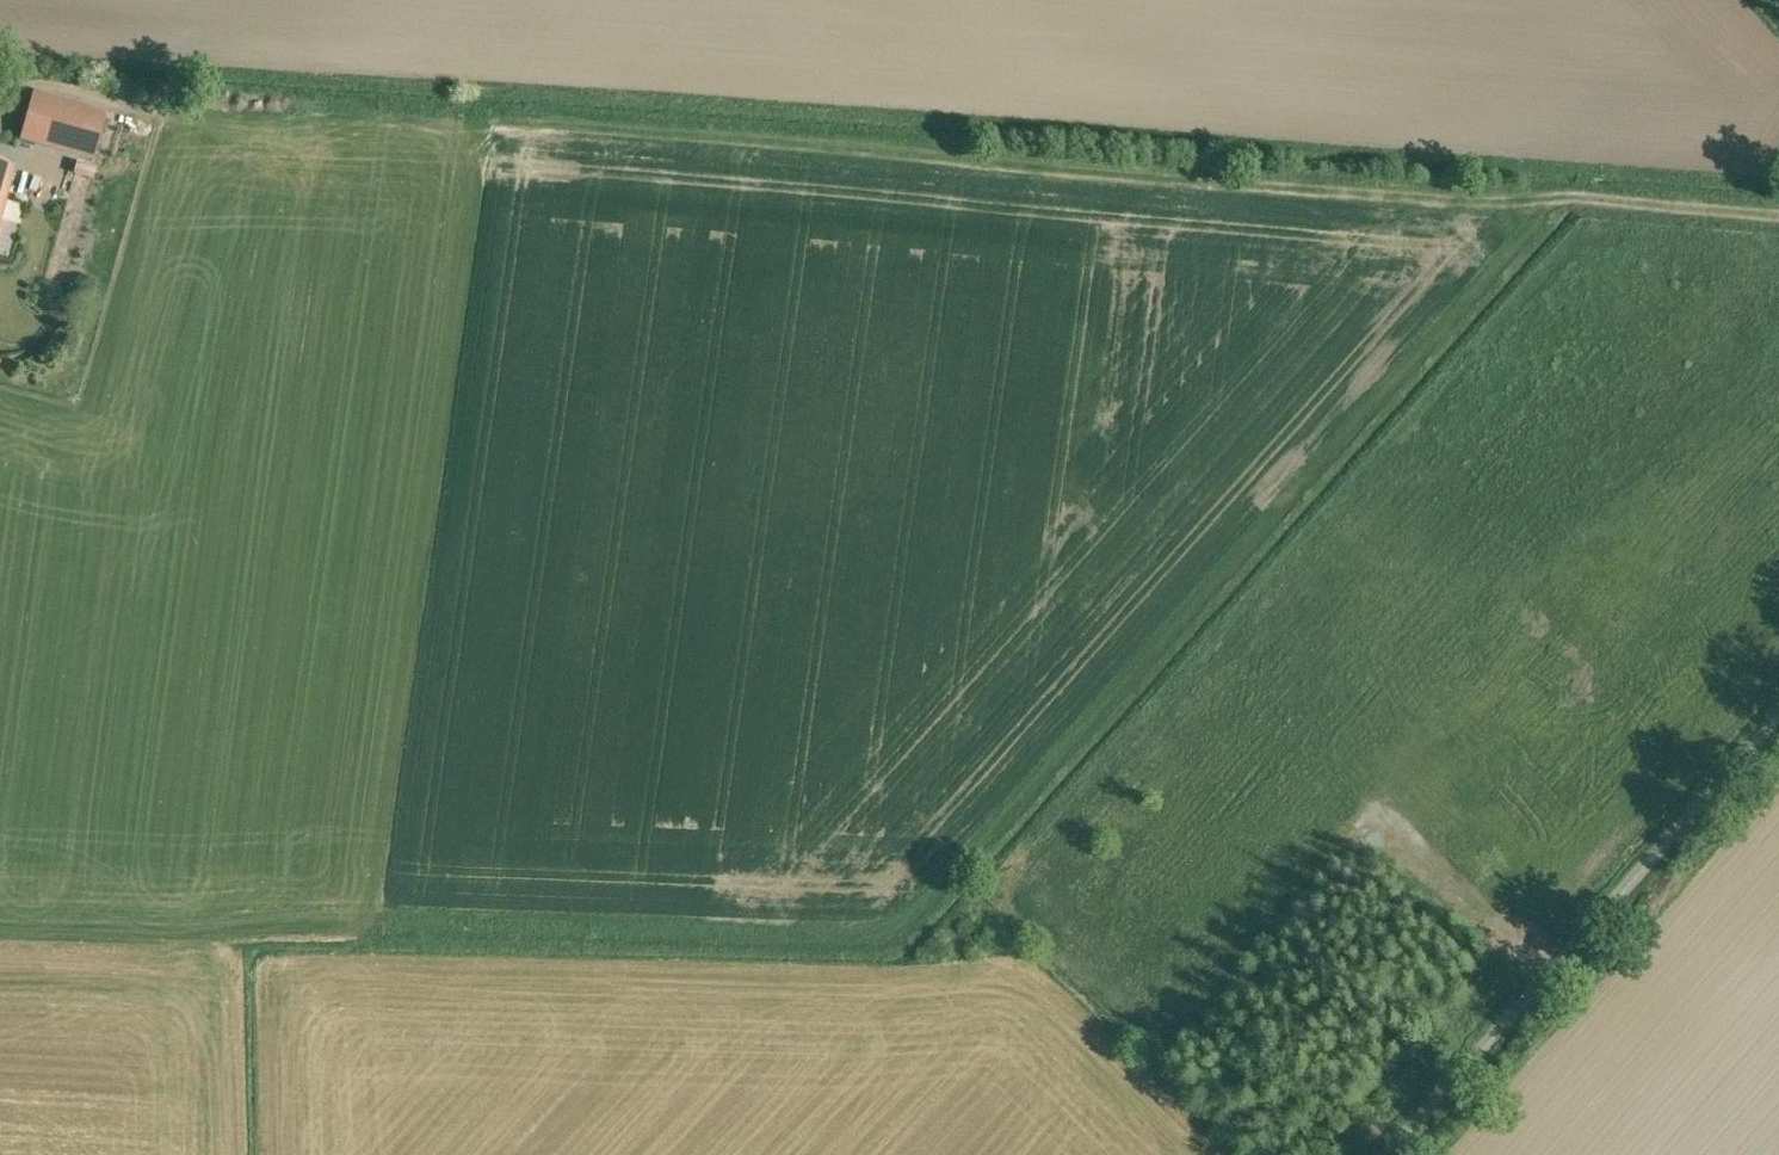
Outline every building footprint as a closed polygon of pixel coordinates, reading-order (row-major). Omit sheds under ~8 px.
[(34,94),(21,139),(93,160),(106,115),(34,94)] [(13,169),(0,165),(0,213),(13,169)]
